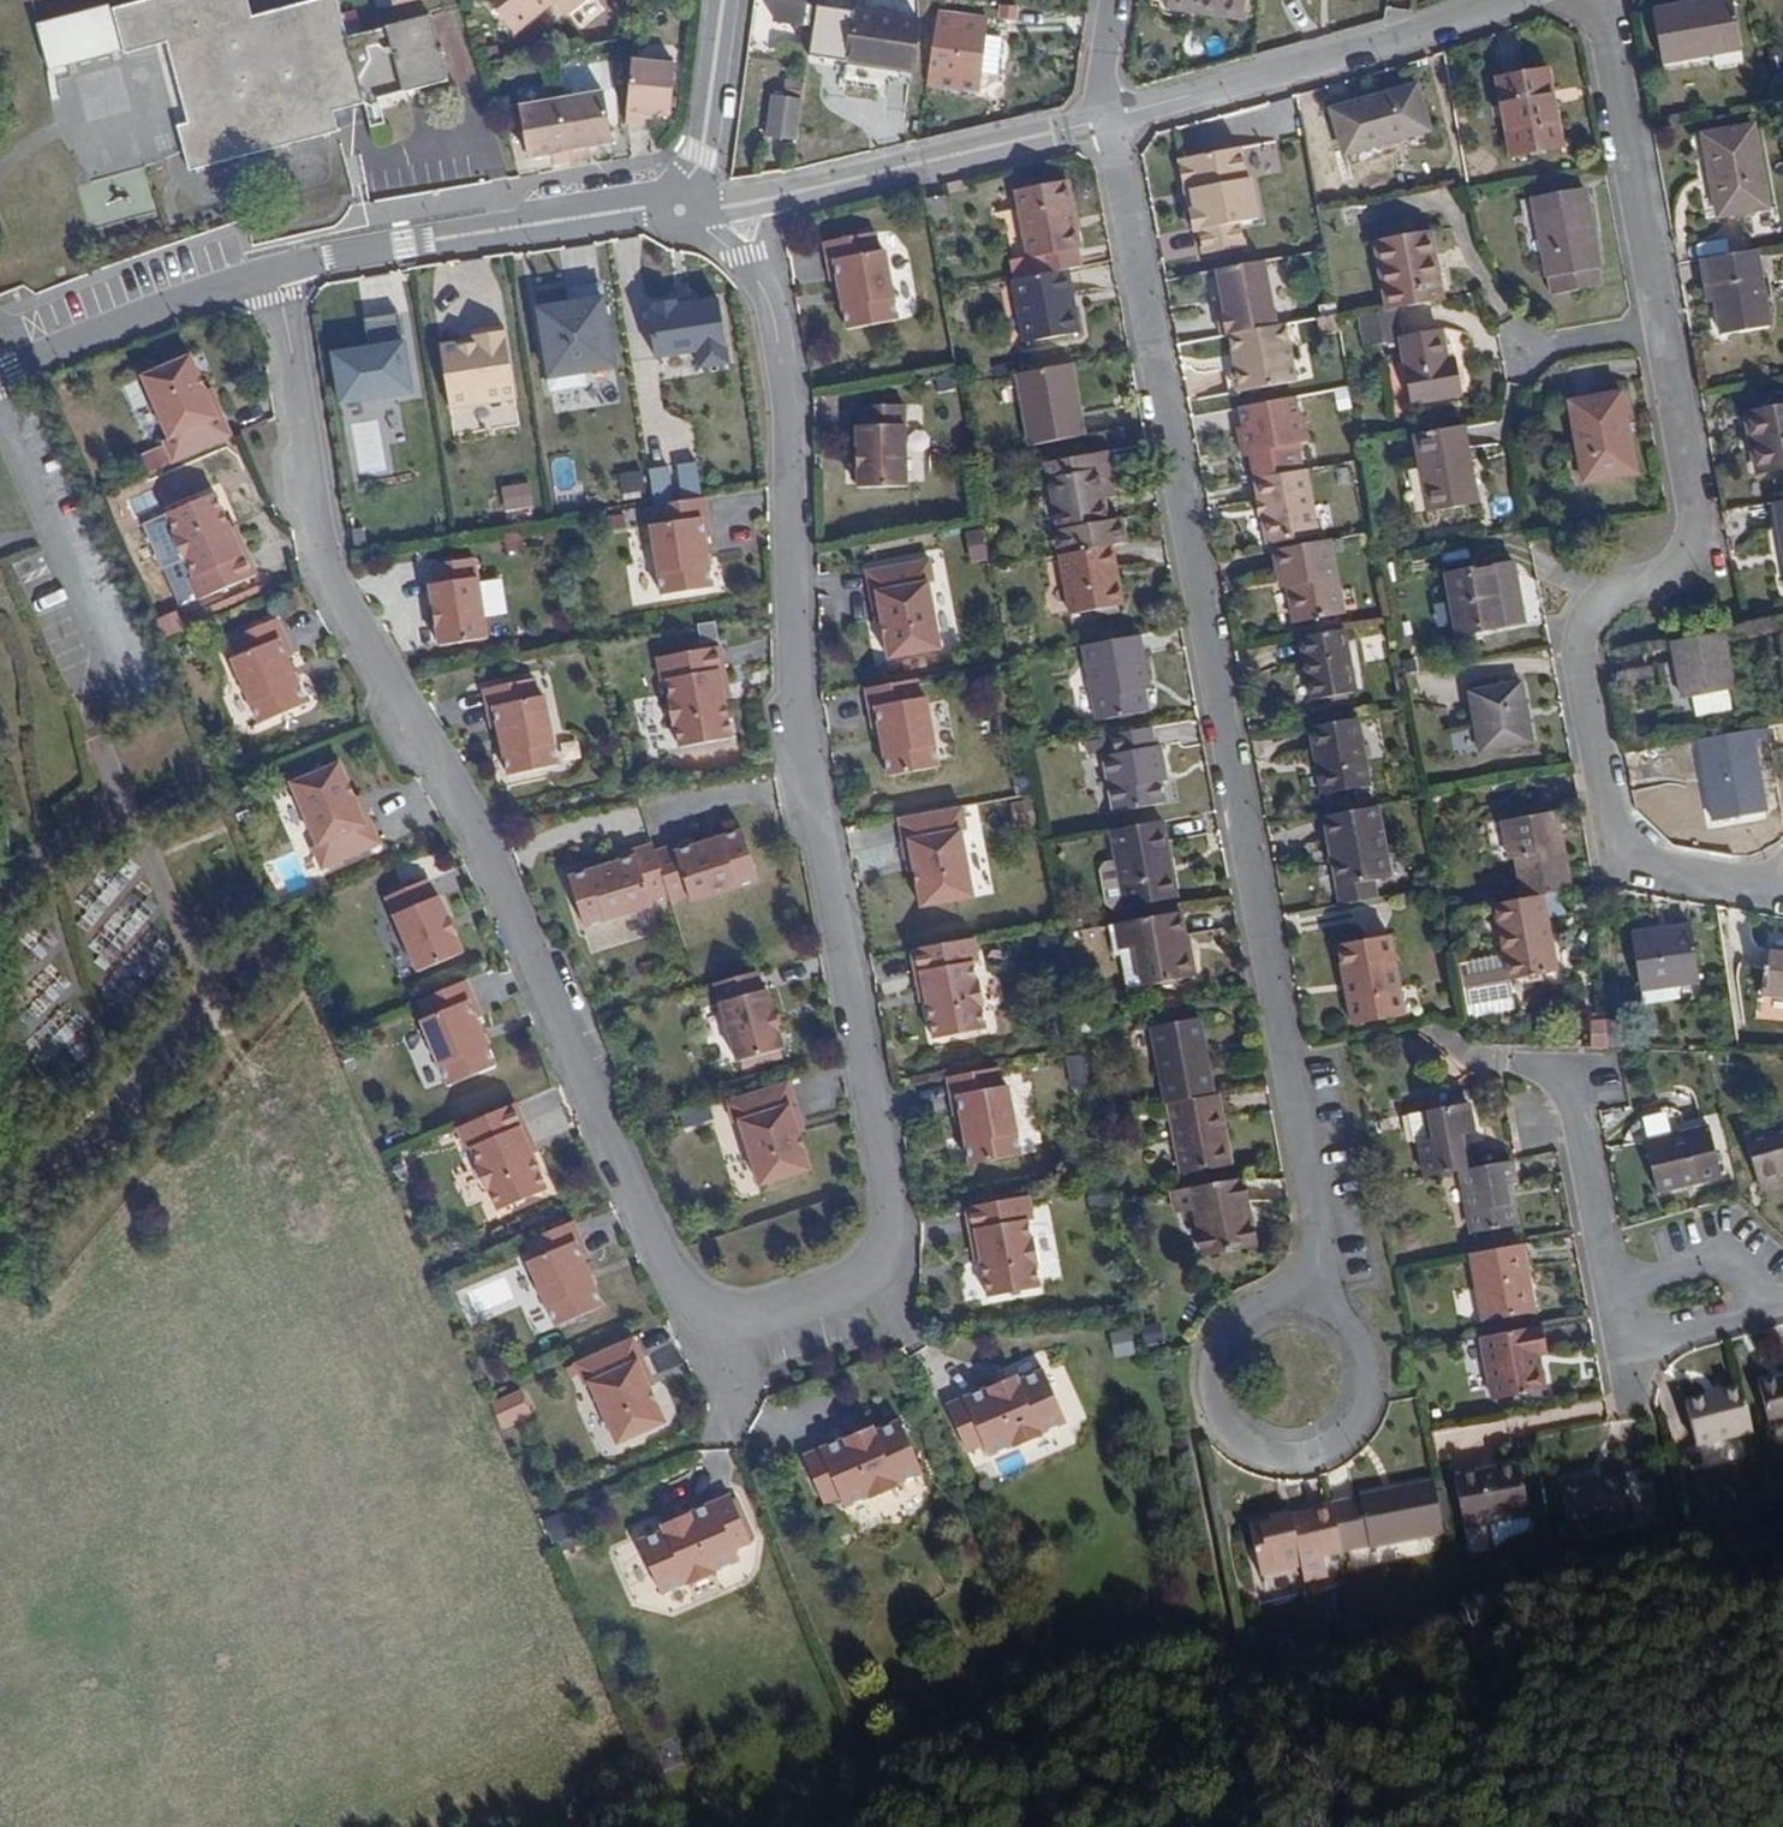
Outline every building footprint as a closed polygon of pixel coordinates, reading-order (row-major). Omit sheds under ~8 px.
[(347,38),(337,0),(319,0),(252,18),(247,0),(151,0),(115,9),(126,53),(169,43),(172,55),(213,44),(230,113),(189,123),(180,125),(190,168),(338,131),(332,110),(446,81),(431,16),(347,38)] [(440,0),(393,0),(395,11),(440,0)] [(549,6),(543,0),(478,0),(509,38),(549,6)] [(590,0),(543,0),(549,6),(562,23),(590,0)] [(774,23),(811,29),(815,4),(815,0),(778,0),(774,23)] [(1198,12),(1199,4),(1174,0),(1162,0),(1168,8),(1198,12)] [(1241,18),(1244,0),(1174,0),(1199,4),(1198,12),(1241,18)] [(1743,49),(1734,0),(1716,0),(1655,11),(1663,63),(1743,49)] [(49,68),(121,49),(110,3),(38,23),(49,68)] [(880,63),(913,67),(920,19),(815,4),(809,46),(848,52),(847,61),(879,66),(880,63)] [(1001,38),(984,37),(986,18),(948,14),(940,86),(978,91),(980,72),(998,74),(1001,38)] [(189,123),(230,113),(213,44),(172,55),(189,123)] [(643,119),(667,121),(672,68),(629,65),(623,129),(642,131),(643,119)] [(1513,155),(1563,147),(1549,71),(1500,79),(1513,155)] [(1389,143),(1432,130),(1418,86),(1335,111),(1347,151),(1388,138),(1389,143)] [(774,94),(769,136),(798,140),(804,98),(774,94)] [(585,150),(611,146),(601,95),(558,102),(569,165),(587,162),(585,150)] [(551,169),(569,165),(558,102),(515,109),(524,161),(549,157),(551,169)] [(1717,218),(1772,208),(1757,126),(1701,135),(1717,218)] [(1174,159),(1198,264),(1250,252),(1245,228),(1265,223),(1247,142),(1174,159)] [(143,167),(124,172),(135,209),(154,204),(143,167)] [(1079,248),(1081,248),(1069,181),(1018,190),(1031,257),(1040,256),(1043,274),(1068,270),(1082,267),(1079,248)] [(1553,295),(1603,286),(1586,189),(1535,198),(1553,295)] [(1440,300),(1447,299),(1435,232),(1428,233),(1440,300)] [(1397,308),(1440,300),(1428,233),(1377,243),(1389,310),(1397,308)] [(878,235),(826,245),(834,284),(840,283),(841,290),(845,309),(849,332),(900,323),(887,253),(881,254),(878,235)] [(1723,336),(1773,327),(1758,251),(1709,261),(1723,336)] [(1281,326),(1269,262),(1216,271),(1228,335),(1233,335),(1281,326)] [(1028,343),(1080,334),(1068,270),(1043,274),(1015,279),(1028,343)] [(723,295),(652,304),(659,360),(699,355),(701,369),(732,365),(723,295)] [(608,299),(539,308),(548,380),(617,372),(608,299)] [(1368,348),(1403,341),(1397,308),(1389,310),(1362,315),(1368,348)] [(1281,326),(1233,335),(1238,367),(1235,375),(1237,386),(1242,393),(1299,382),(1289,325),(1281,326)] [(473,340),(443,345),(452,409),(518,400),(508,329),(472,334),(473,340)] [(1443,352),(1447,351),(1444,333),(1403,341),(1414,403),(1462,395),(1456,360),(1445,362),(1443,352)] [(414,397),(406,343),(331,354),(338,408),(414,397)] [(174,466),(232,441),(217,405),(212,407),(191,358),(142,379),(169,442),(164,444),(174,466)] [(1031,447),(1085,437),(1072,364),(1019,374),(1031,447)] [(1235,375),(1238,367),(1228,368),(1233,394),(1242,393),(1237,386),(1235,375)] [(1587,481),(1636,471),(1622,393),(1573,402),(1587,481)] [(1301,444),(1311,442),(1307,416),(1302,416),(1298,398),(1244,408),(1248,427),(1240,428),(1244,447),(1252,445),(1254,456),(1258,479),(1306,470),(1301,444)] [(906,408),(862,409),(863,429),(858,429),(860,491),(909,489),(906,408)] [(1782,468),(1782,409),(1748,415),(1758,472),(1782,468)] [(1431,514),(1479,505),(1465,426),(1416,434),(1431,514)] [(1246,458),(1254,456),(1252,445),(1244,447),(1246,458)] [(698,463),(649,468),(652,503),(701,498),(698,463)] [(1104,500),(1116,497),(1110,468),(1098,470),(1104,500)] [(1109,523),(1104,500),(1098,470),(1051,479),(1060,532),(1056,532),(1061,555),(1111,546),(1129,543),(1124,520),(1109,523)] [(1270,545),(1320,536),(1308,470),(1306,470),(1258,479),(1270,545)] [(621,495),(646,494),(645,472),(620,473),(621,495)] [(501,487),(506,513),(534,508),(529,481),(501,487)] [(199,603),(257,578),(241,543),(236,545),(216,496),(167,517),(176,538),(174,539),(184,563),(187,562),(194,579),(189,581),(199,603)] [(652,528),(663,598),(714,590),(706,541),(712,540),(706,500),(654,508),(657,528),(652,528)] [(628,530),(650,528),(648,508),(627,510),(628,530)] [(967,532),(972,562),(987,559),(983,529),(967,532)] [(1297,624),(1345,615),(1332,541),(1276,551),(1280,574),(1288,573),(1291,588),(1297,624)] [(1072,615),(1123,606),(1111,546),(1061,555),(1072,615)] [(931,561),(868,573),(875,611),(881,610),(883,624),(891,662),(943,653),(930,586),(935,585),(931,561)] [(454,564),(411,571),(414,591),(409,592),(419,653),(467,645),(454,564)] [(1459,635),(1525,624),(1514,564),(1449,576),(1459,635)] [(1282,589),(1291,588),(1288,573),(1280,574),(1282,589)] [(160,617),(166,635),(185,630),(178,611),(160,617)] [(232,662),(260,728),(308,707),(298,685),(290,667),(288,661),(293,658),(277,622),(230,642),(237,660),(232,662)] [(1314,701),(1357,693),(1345,631),(1302,638),(1314,701)] [(1696,717),(1730,711),(1726,691),(1734,690),(1723,634),(1674,644),(1684,700),(1692,699),(1696,717)] [(1098,723),(1150,713),(1146,692),(1145,683),(1150,683),(1142,635),(1084,646),(1098,723)] [(722,649),(659,659),(663,682),(668,681),(671,700),(668,701),(672,726),(675,725),(678,748),(731,740),(722,688),(728,687),(722,649)] [(294,666),(290,667),(298,685),(301,684),(294,666)] [(534,682),(483,692),(492,732),(498,730),(508,780),(559,768),(544,699),(538,700),(534,682)] [(918,682),(867,692),(875,731),(881,730),(882,737),(886,756),(890,780),(941,770),(928,700),(922,701),(918,682)] [(1483,752),(1533,743),(1522,686),(1472,694),(1483,752)] [(1329,794),(1371,787),(1359,718),(1311,727),(1316,755),(1322,755),(1329,794)] [(1772,743),(1779,742),(1776,727),(1769,728),(1772,743)] [(1162,775),(1168,773),(1162,745),(1155,747),(1152,728),(1112,736),(1115,755),(1105,756),(1116,813),(1167,804),(1163,783),(1162,775)] [(1715,821),(1766,812),(1755,746),(1772,743),(1769,728),(1700,741),(1715,821)] [(323,873),(382,848),(366,812),(361,814),(340,765),(292,786),(319,848),(314,851),(323,873)] [(1373,881),(1392,878),(1379,807),(1326,817),(1339,887),(1373,881)] [(964,808),(901,820),(908,858),(914,858),(924,910),(975,900),(963,833),(968,832),(964,808)] [(1543,896),(1573,890),(1558,812),(1504,823),(1511,861),(1517,860),(1524,900),(1543,896)] [(1164,859),(1170,858),(1163,821),(1112,831),(1119,869),(1107,872),(1103,878),(1108,906),(1114,911),(1172,901),(1164,859)] [(692,904),(760,882),(744,833),(696,848),(694,842),(656,854),(670,897),(672,904),(691,898),(692,904)] [(656,854),(654,847),(616,859),(618,865),(570,880),(586,930),(653,908),(651,903),(670,897),(656,854)] [(1342,906),(1376,900),(1373,881),(1339,887),(1342,906)] [(427,883),(387,900),(419,975),(464,956),(439,899),(435,901),(427,883)] [(1468,1015),(1517,1005),(1512,981),(1559,972),(1543,896),(1524,900),(1496,905),(1506,952),(1458,961),(1468,1015)] [(1144,988),(1195,978),(1190,951),(1187,951),(1180,914),(1117,925),(1121,952),(1137,949),(1144,988)] [(1680,985),(1700,982),(1692,928),(1634,936),(1642,991),(1644,990),(1680,985)] [(1354,1025),(1405,1016),(1391,936),(1339,946),(1354,1025)] [(976,940),(913,952),(920,990),(926,989),(928,1003),(935,1041),(987,1032),(983,1009),(986,1008),(981,983),(978,984),(975,965),(980,964),(976,940)] [(1782,999),(1782,950),(1768,948),(1763,997),(1782,999)] [(758,974),(716,986),(738,1065),(785,1052),(768,992),(764,993),(758,974)] [(421,1023),(449,1089),(497,1069),(488,1047),(480,1029),(477,1022),(483,1020),(467,983),(419,1004),(427,1021),(421,1023)] [(1680,985),(1644,990),(1646,1006),(1682,1000),(1680,985)] [(1625,1019),(1591,1020),(1592,1049),(1626,1048),(1625,1019)] [(1212,1097),(1215,1097),(1207,1058),(1202,1059),(1194,1020),(1152,1029),(1166,1106),(1169,1105),(1212,1097)] [(480,1029),(488,1047),(491,1045),(483,1027),(480,1029)] [(1001,1070),(950,1080),(957,1119),(963,1118),(972,1167),(1023,1158),(1010,1088),(1004,1089),(1001,1070)] [(790,1083),(729,1102),(736,1125),(741,1124),(761,1189),(812,1173),(796,1122),(801,1121),(790,1083)] [(1226,1128),(1218,1130),(1212,1097),(1169,1105),(1183,1175),(1233,1166),(1226,1128)] [(517,1106),(458,1130),(468,1153),(473,1150),(480,1168),(477,1169),(487,1193),(490,1191),(499,1213),(548,1192),(532,1157),(527,1144),(532,1141),(517,1106)] [(1462,1171),(1466,1170),(1460,1137),(1475,1135),(1470,1106),(1411,1116),(1415,1143),(1418,1143),(1425,1178),(1462,1171)] [(1659,1194),(1721,1179),(1708,1128),(1647,1143),(1659,1194)] [(1782,1174),(1782,1128),(1746,1139),(1757,1181),(1781,1174),(1782,1174)] [(527,1144),(532,1157),(537,1154),(532,1141),(527,1144)] [(1473,1235),(1518,1227),(1511,1187),(1517,1186),(1512,1162),(1466,1170),(1462,1171),(1473,1235)] [(1761,1193),(1782,1186),(1782,1182),(1781,1174),(1757,1181),(1761,1193)] [(1205,1256),(1255,1247),(1243,1179),(1173,1193),(1176,1215),(1196,1211),(1205,1256)] [(1032,1198),(970,1209),(977,1248),(982,1247),(985,1261),(992,1299),(1044,1289),(1040,1266),(1042,1266),(1038,1240),(1035,1241),(1031,1222),(1037,1221),(1032,1198)] [(529,1265),(557,1330),(604,1309),(595,1287),(587,1269),(584,1263),(590,1260),(574,1224),(526,1244),(534,1262),(529,1265)] [(1483,1324),(1528,1315),(1522,1283),(1529,1281),(1522,1246),(1471,1255),(1483,1324)] [(587,1269),(595,1287),(598,1286),(591,1268),(587,1269)] [(1528,1315),(1535,1314),(1529,1281),(1522,1283),(1528,1315)] [(1537,1370),(1534,1355),(1546,1352),(1542,1327),(1483,1338),(1494,1400),(1544,1391),(1541,1370),(1537,1370)] [(1135,1355),(1132,1331),(1112,1333),(1115,1358),(1135,1355)] [(634,1339),(576,1365),(586,1387),(591,1385),(619,1447),(667,1425),(651,1390),(645,1377),(650,1375),(634,1339)] [(1069,1426),(1046,1374),(1021,1385),(1004,1392),(1002,1387),(950,1410),(970,1456),(987,1449),(991,1460),(1016,1449),(1017,1452),(1044,1440),(1043,1437),(1069,1426)] [(645,1377),(651,1390),(656,1388),(650,1375),(645,1377)] [(1002,1387),(1004,1392),(1021,1385),(1018,1380),(1002,1387)] [(1782,1427),(1782,1381),(1759,1387),(1770,1430),(1782,1427)] [(1697,1447),(1753,1434),(1742,1388),(1720,1393),(1721,1397),(1687,1404),(1697,1447)] [(490,1401),(500,1428),(534,1416),(524,1389),(490,1401)] [(925,1473),(902,1421),(876,1432),(860,1439),(858,1434),(805,1457),(826,1503),(842,1496),(847,1507),(872,1496),(873,1499),(900,1487),(899,1484),(925,1473)] [(860,1439),(876,1432),(874,1427),(858,1434),(860,1439)] [(1525,1533),(1530,1523),(1519,1467),(1455,1479),(1465,1530),(1492,1525),(1496,1547),(1513,1536),(1525,1533)] [(1570,1537),(1635,1523),(1626,1480),(1585,1489),(1583,1480),(1560,1484),(1570,1537)] [(1370,1549),(1444,1534),(1434,1483),(1361,1498),(1361,1499),(1332,1505),(1342,1552),(1370,1546),(1370,1549)] [(732,1498),(680,1520),(682,1526),(666,1533),(640,1544),(662,1596),(688,1584),(689,1587),(716,1576),(715,1573),(740,1562),(736,1551),(752,1544),(732,1498)] [(1335,1557),(1343,1556),(1342,1552),(1332,1505),(1332,1504),(1325,1506),(1335,1557)] [(1324,1560),(1335,1557),(1325,1506),(1312,1508),(1313,1515),(1292,1520),(1291,1516),(1250,1524),(1261,1577),(1301,1569),(1304,1583),(1328,1579),(1324,1560)] [(555,1549),(581,1537),(569,1509),(543,1520),(555,1549)] [(680,1520),(664,1527),(666,1533),(682,1526),(680,1520)]
